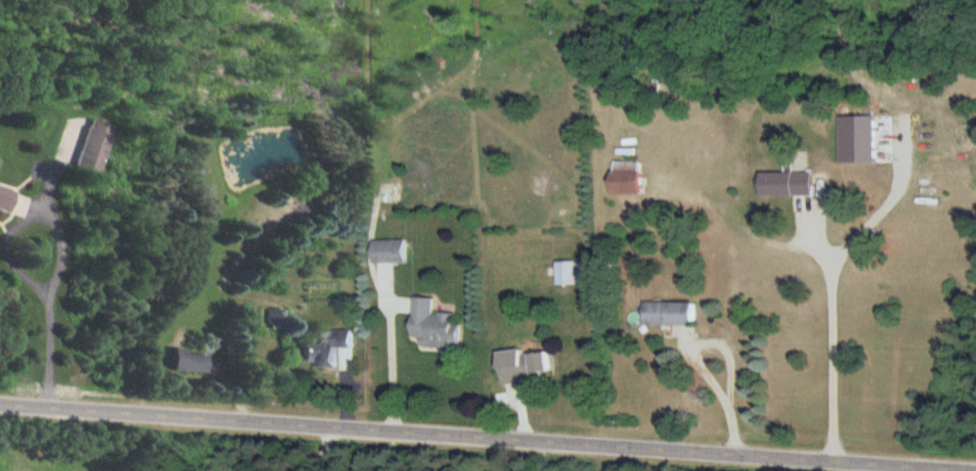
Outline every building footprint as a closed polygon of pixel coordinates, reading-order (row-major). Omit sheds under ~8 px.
[(71,167),(96,175),(112,126),(87,118),(71,167)] [(611,194),(640,194),(640,162),(611,162),(611,194)] [(759,173),(759,197),(813,197),(813,173),(759,173)] [(9,187),(0,185),(0,217),(2,218),(9,187)] [(372,265),(406,265),(406,241),(372,241),(372,265)] [(556,285),(575,285),(575,263),(556,263),(556,285)] [(410,339),(421,339),(420,349),(457,351),(459,316),(432,314),(433,299),(412,298),(410,339)] [(695,326),(695,303),(643,303),(643,326),(695,326)] [(298,345),(298,362),(309,363),(309,368),(337,369),(338,349),(352,349),(353,331),(333,330),(333,341),(312,340),(312,345),(298,345)] [(497,355),(500,384),(548,379),(545,350),(497,355)] [(169,372),(204,373),(204,352),(169,352),(169,372)]
